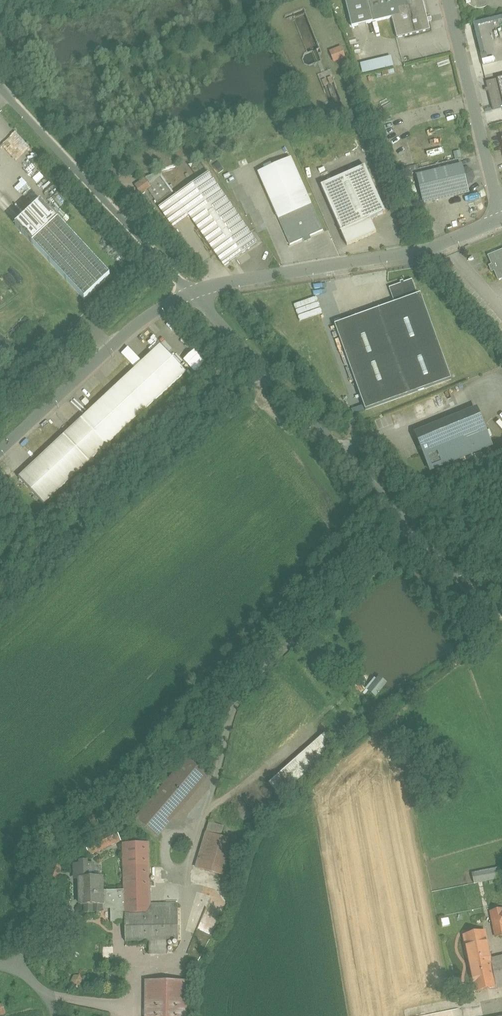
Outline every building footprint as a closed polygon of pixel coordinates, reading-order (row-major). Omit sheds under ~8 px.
[(353,27),(393,18),(398,38),(431,30),(424,0),(346,0),(353,27)] [(333,63),(346,58),(341,47),(329,52),(333,63)] [(391,58),(363,65),(365,72),(393,65),(391,58)] [(497,79),(498,79),(486,82),(493,110),(501,108),(501,78),(497,79)] [(291,160),(259,174),(291,245),(323,230),(291,160)] [(463,165),(418,176),(424,200),(469,189),(468,184),(464,170),(463,165)] [(366,166),(322,186),(342,231),(341,232),(342,232),(348,245),(377,233),(371,219),(386,213),(366,166)] [(473,172),(469,169),(464,170),(468,184),(472,183),(474,178),(473,172)] [(209,175),(160,210),(174,230),(189,219),(225,267),(258,243),(209,175)] [(146,179),(136,185),(142,194),(152,187),(146,179)] [(111,276),(42,201),(16,225),(85,299),(111,276)] [(489,256),(499,280),(501,279),(501,250),(489,256)] [(413,280),(390,288),(395,303),(419,295),(413,280)] [(395,303),(336,325),(366,410),(452,379),(421,294),(419,295),(395,303)] [(162,345),(82,419),(107,446),(187,372),(162,345)] [(480,413),(431,433),(444,465),(493,445),(480,413)] [(107,446),(82,419),(19,478),(44,504),(107,446)] [(431,433),(418,438),(431,470),(444,465),(431,433)] [(327,736),(272,785),(281,796),(336,746),(327,736)] [(189,759),(138,819),(157,836),(208,776),(189,759)] [(224,827),(210,823),(207,833),(221,837),(224,827)] [(117,830),(86,844),(91,855),(121,841),(117,830)] [(221,837),(207,833),(197,867),(228,877),(239,842),(221,837)] [(150,867),(149,843),(124,844),(125,868),(150,867)] [(87,864),(87,861),(82,862),(82,864),(76,865),(76,879),(81,878),(93,878),(93,864),(87,864)] [(55,862),(50,876),(58,879),(63,865),(55,862)] [(151,905),(150,867),(125,868),(125,890),(126,909),(126,922),(126,924),(126,941),(167,941),(179,940),(179,904),(151,905)] [(473,873),(475,883),(501,878),(501,871),(501,868),(473,873)] [(103,891),(103,878),(93,878),(81,878),(81,905),(86,905),(102,905),(103,905),(103,904),(111,903),(112,909),(126,909),(125,890),(103,891)] [(112,909),(111,910),(112,922),(126,922),(126,909),(112,909)] [(492,912),(497,936),(501,935),(501,910),(492,912)] [(485,931),(465,935),(473,975),(493,970),(491,959),(485,931)] [(168,953),(167,941),(150,941),(151,954),(168,953)] [(491,959),(493,970),(473,975),(477,992),(501,986),(501,957),(491,959)] [(148,981),(147,1015),(187,1015),(188,982),(148,981)]
